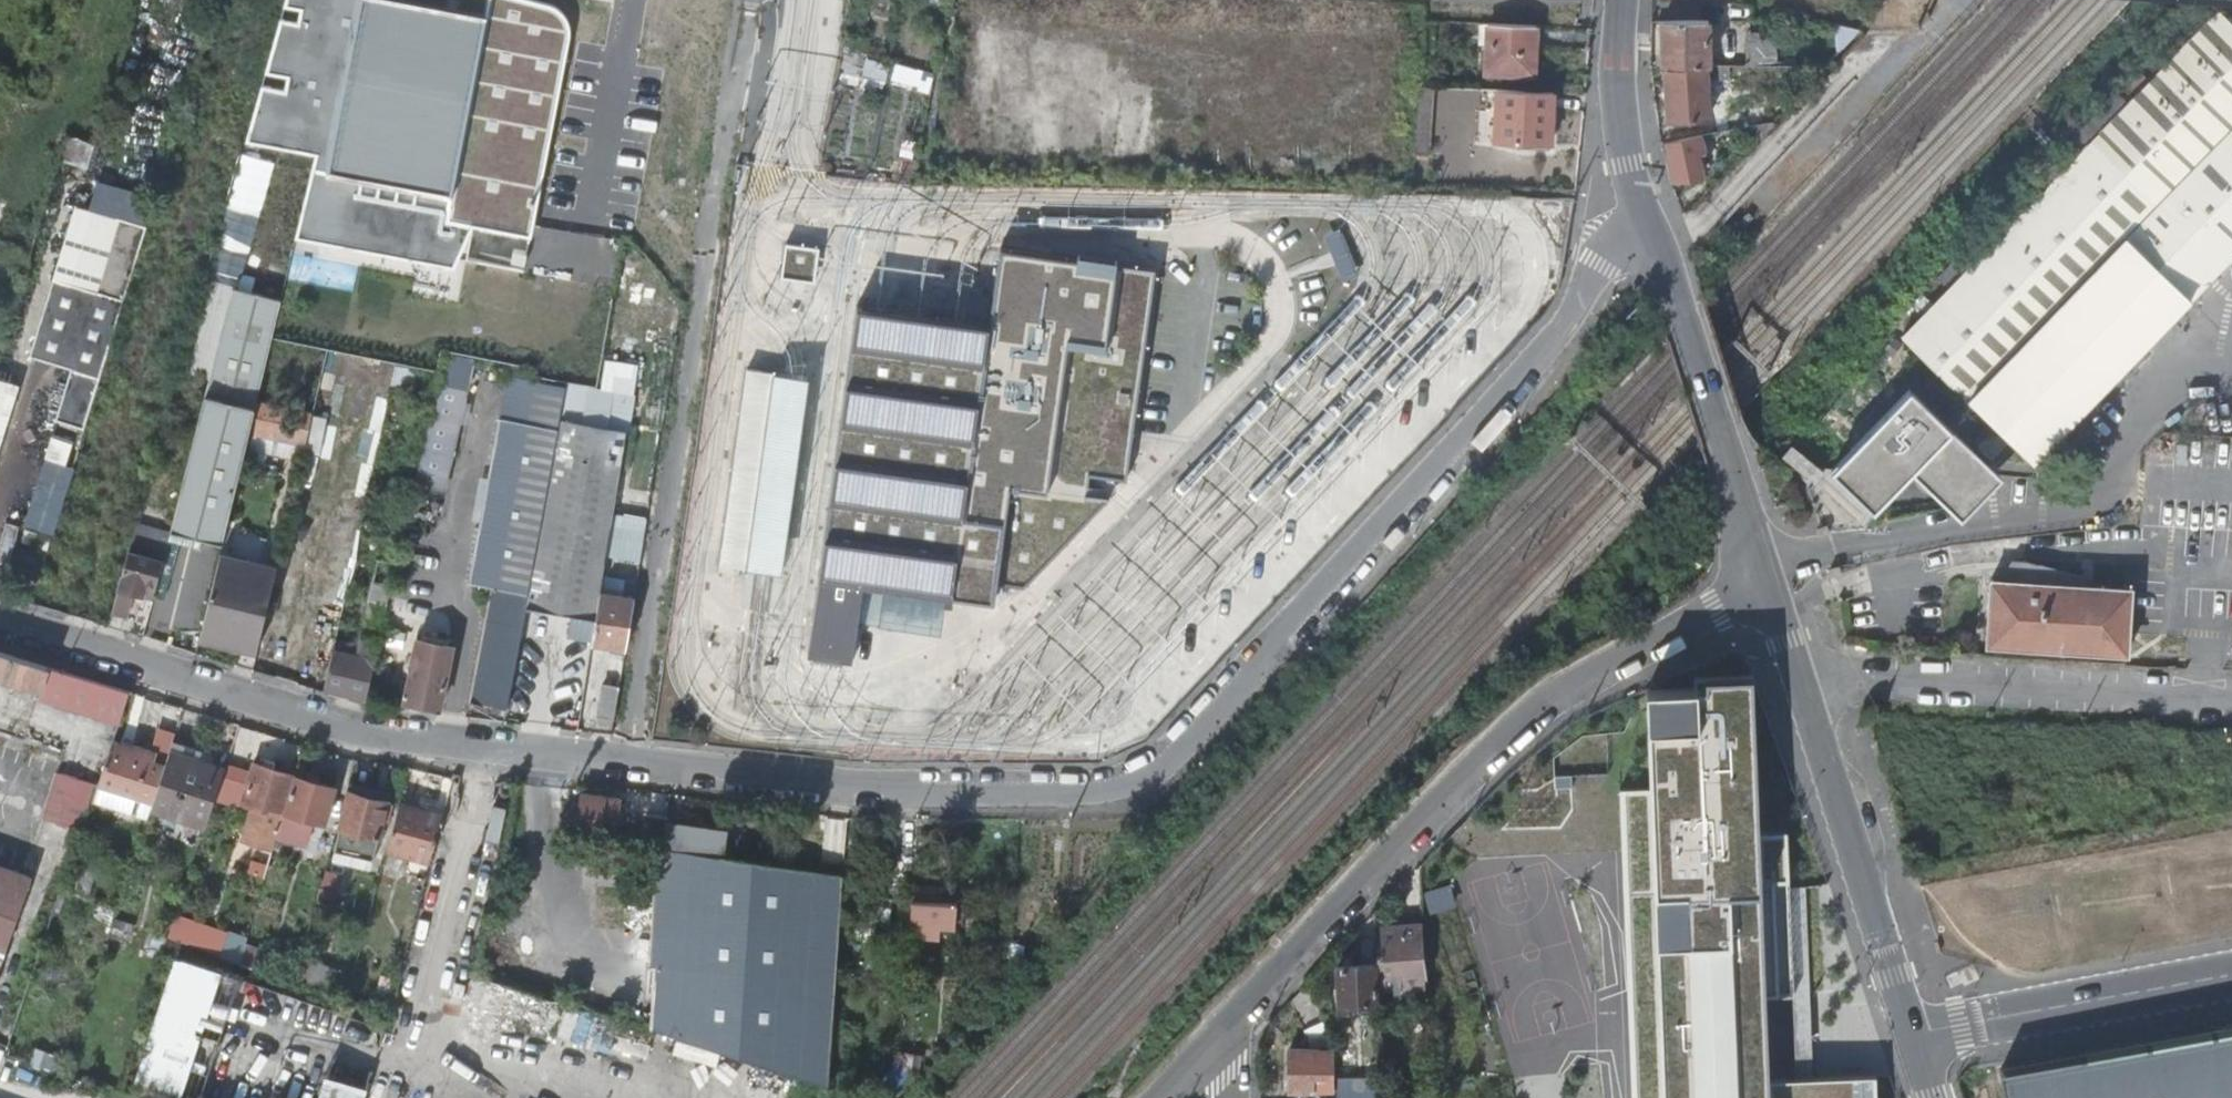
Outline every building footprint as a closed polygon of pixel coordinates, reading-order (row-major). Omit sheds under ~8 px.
[(285,7),(302,11),(299,26),(281,22),(266,74),(289,78),(286,94),(262,89),(248,141),(317,155),(297,238),(454,267),(472,229),(530,238),(533,222),(571,39),(571,33),(571,30),(570,26),(569,23),(568,20),(565,16),(563,13),(560,10),(557,8),(553,6),(548,5),(529,0),(286,0),(285,7)] [(1906,339),(1943,374),(2033,459),(2231,255),(2231,23),(2220,10),(2130,103),(2118,92),(2072,138),(2084,150),(2017,220),(2005,208),(1938,279),(1949,290),(1904,337),(1906,339)] [(1705,66),(1709,66),(1708,20),(1662,20),(1663,66),(1705,66)] [(1534,74),(1537,25),(1488,23),(1486,72),(1534,74)] [(1768,65),(1778,65),(1777,29),(1746,30),(1746,63),(1732,63),(1732,91),(1769,90),(1768,65)] [(886,79),(890,62),(866,58),(863,74),(886,79)] [(1730,74),(1730,66),(1709,66),(1705,66),(1705,69),(1666,72),(1670,122),(1709,119),(1706,75),(1730,74)] [(1550,143),(1553,93),(1498,91),(1496,141),(1550,143)] [(1700,135),(1667,142),(1675,180),(1700,175),(1696,154),(1704,153),(1700,135)] [(240,278),(273,169),(241,159),(208,268),(240,278)] [(59,421),(86,429),(111,349),(147,226),(78,207),(31,357),(74,370),(59,421)] [(1355,266),(1340,228),(1326,233),(1341,272),(1355,266)] [(785,242),(783,277),(816,279),(817,244),(785,242)] [(948,590),(986,595),(989,575),(1024,581),(1108,495),(1083,492),(1086,468),(1123,473),(1153,265),(998,245),(989,318),(958,313),(919,308),(878,302),(850,298),(813,575),(838,579),(948,593),(948,590)] [(575,281),(571,293),(603,303),(606,291),(575,281)] [(223,544),(251,430),(259,398),(282,301),(234,289),(211,379),(172,531),(223,544)] [(762,569),(781,572),(809,377),(791,375),(748,369),(720,564),(762,569)] [(519,378),(511,420),(561,429),(562,421),(566,402),(569,387),(519,378)] [(631,413),(635,393),(602,388),(570,382),(569,387),(566,402),(631,413)] [(1916,382),(1832,470),(1877,512),(1916,472),(1965,518),(2006,474),(1956,427),(1959,423),(1916,382)] [(306,444),(314,411),(281,403),(259,398),(251,430),(306,444)] [(474,700),(509,707),(528,606),(561,429),(511,420),(503,419),(472,582),(495,587),(474,700)] [(528,606),(597,619),(602,592),(628,433),(562,421),(561,429),(528,606)] [(457,431),(428,424),(410,505),(440,511),(457,431)] [(54,532),(74,464),(66,462),(73,440),(51,433),(24,522),(54,532)] [(134,592),(155,598),(164,562),(136,554),(145,523),(138,521),(113,613),(127,617),(134,592)] [(36,547),(40,535),(28,531),(24,543),(36,547)] [(220,559),(200,639),(240,648),(259,568),(220,559)] [(1988,644),(2133,654),(2138,584),(1992,574),(1988,644)] [(597,619),(594,642),(627,647),(635,598),(602,592),(597,619)] [(358,597),(345,595),(341,617),(353,620),(358,597)] [(364,637),(379,641),(388,604),(372,600),(364,637)] [(454,646),(419,639),(406,702),(441,708),(454,646)] [(132,690),(0,649),(0,675),(44,689),(41,698),(121,723),(132,690)] [(325,687),(367,696),(376,659),(333,649),(325,687)] [(599,717),(615,719),(620,686),(604,684),(599,717)] [(1879,1080),(1815,1083),(1806,886),(1791,887),(1789,834),(1761,835),(1754,685),(1705,687),(1706,700),(1648,702),(1652,792),(1622,794),(1635,1097),(1880,1097),(1879,1080)] [(154,800),(166,761),(156,758),(157,753),(116,739),(101,784),(154,800)] [(207,823),(226,766),(172,749),(168,762),(166,761),(154,800),(155,801),(153,806),(207,823)] [(247,833),(276,841),(285,810),(296,775),(256,763),(245,803),(255,805),(247,833)] [(80,828),(97,782),(57,767),(40,813),(80,828)] [(296,775),(285,810),(327,822),(337,786),(296,775)] [(390,799),(351,789),(342,826),(381,836),(390,799)] [(607,795),(583,791),(577,833),(601,837),(607,795)] [(434,811),(401,803),(389,848),(413,855),(408,872),(418,874),(434,811)] [(445,814),(434,811),(418,874),(426,877),(430,860),(433,860),(445,814)] [(664,847),(726,856),(730,827),(699,822),(700,814),(684,811),(682,820),(668,818),(664,847)] [(644,843),(664,847),(668,818),(669,815),(648,813),(644,843)] [(649,1027),(829,1086),(846,875),(726,856),(664,847),(649,1027)] [(36,873),(0,861),(0,974),(36,873)] [(95,869),(75,863),(66,890),(87,897),(95,869)] [(1451,883),(1427,891),(1430,900),(1454,891),(1451,883)] [(914,891),(911,937),(940,940),(941,926),(957,927),(958,906),(942,904),(943,893),(914,891)] [(252,960),(254,946),(243,945),(249,908),(224,904),(221,927),(226,928),(222,956),(252,960)] [(169,934),(238,954),(239,948),(223,943),(227,929),(175,914),(169,934)] [(1382,950),(1422,949),(1421,922),(1382,924),(1382,950)] [(1375,964),(1377,964),(1377,936),(1360,936),(1361,965),(1338,966),(1339,1002),(1377,1001),(1375,964)] [(173,952),(137,1082),(184,1095),(203,1028),(220,1033),(224,1017),(210,1013),(223,966),(173,952)] [(316,964),(308,986),(331,994),(339,972),(316,964)] [(467,1003),(455,1034),(506,1054),(518,1023),(467,1003)] [(590,1010),(581,1043),(621,1055),(630,1022),(590,1010)] [(2008,1073),(2012,1097),(2231,1097),(2231,1031),(2008,1073)] [(515,1064),(531,1067),(537,1035),(522,1032),(515,1064)] [(1334,1075),(1333,1047),(1288,1046),(1287,1088),(1299,1088),(1299,1095),(1320,1095),(1320,1075),(1334,1075)] [(60,1072),(64,1054),(35,1047),(31,1065),(60,1072)] [(414,1079),(371,1068),(367,1083),(326,1072),(318,1097),(409,1097),(414,1079)] [(1350,1090),(1334,1089),(1334,1097),(1350,1097),(1350,1090)]
